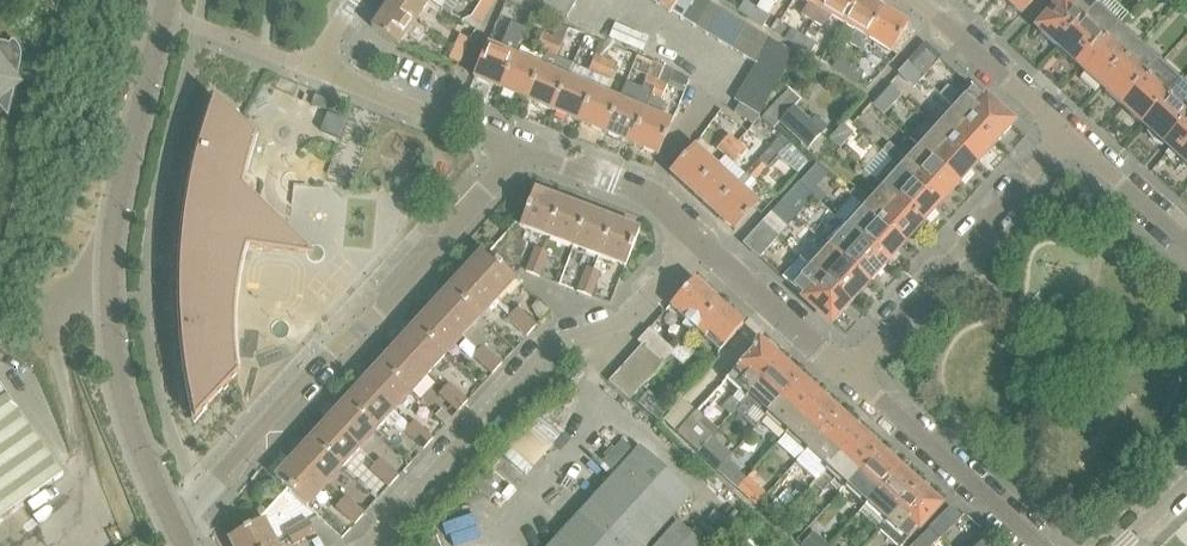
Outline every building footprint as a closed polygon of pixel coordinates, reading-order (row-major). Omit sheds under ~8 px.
[(387,5),(414,23),(425,31),(427,32),(434,21),(421,12),(429,1),(428,0),(390,0),(387,5)] [(480,2),(489,9),(495,0),(481,0),(480,2)] [(574,5),(565,0),(544,0),(542,2),(567,17),(574,5)] [(670,13),(678,0),(661,0),(658,6),(670,13)] [(683,20),(695,0),(678,0),(670,13),(683,20)] [(695,28),(709,4),(701,0),(695,0),(683,20),(695,28)] [(813,22),(826,0),(803,0),(808,3),(801,15),(813,22)] [(844,24),(858,0),(826,0),(813,22),(823,29),(831,17),(844,24)] [(867,38),(884,10),(867,0),(858,0),(844,24),(855,31),(848,44),(859,50),(866,38),(867,38)] [(1021,15),(1034,0),(1004,0),(1021,15)] [(1057,49),(1077,27),(1075,25),(1082,17),(1085,19),(1096,6),(1089,0),(1063,0),(1036,29),(1057,49)] [(738,12),(751,19),(757,8),(745,1),(738,12)] [(483,18),(489,9),(480,2),(474,11),(483,18)] [(695,28),(707,35),(721,12),(709,4),(695,28)] [(425,31),(414,23),(413,23),(387,5),(371,28),(398,46),(405,35),(417,43),(425,31)] [(1057,49),(1078,68),(1098,46),(1096,44),(1103,36),(1106,38),(1117,25),(1096,6),(1085,19),(1082,17),(1075,25),(1077,27),(1057,49)] [(770,16),(757,8),(751,19),(764,27),(770,16)] [(908,25),(884,10),(867,38),(891,53),(908,25)] [(471,17),(461,21),(475,30),(483,18),(474,11),(471,17)] [(707,35),(732,50),(746,27),(721,12),(707,35)] [(515,21),(508,37),(520,42),(526,26),(515,21)] [(773,33),(780,37),(786,28),(779,24),(773,33)] [(643,51),(648,38),(615,25),(609,38),(643,51)] [(1078,68),(1099,87),(1119,65),(1117,63),(1124,55),(1127,57),(1138,44),(1117,25),(1106,38),(1103,36),(1096,44),(1098,46),(1078,68)] [(732,50),(744,57),(758,34),(746,27),(732,50)] [(785,40),(798,48),(804,37),(791,29),(785,40)] [(535,48),(546,52),(553,36),(542,32),(535,48)] [(744,57),(756,64),(757,65),(771,42),(758,34),(744,57)] [(563,40),(553,36),(546,52),(556,56),(563,40)] [(457,37),(451,50),(461,56),(468,42),(457,37)] [(817,44),(804,37),(798,48),(810,55),(817,44)] [(12,40),(8,44),(1,42),(0,43),(0,94),(3,91),(10,93),(10,97),(11,98),(14,82),(16,82),(15,81),(19,60),(19,53),(17,46),(12,40)] [(600,42),(595,55),(604,59),(610,46),(600,42)] [(735,100),(757,114),(793,55),(771,42),(757,65),(756,64),(735,100)] [(1099,87),(1120,106),(1140,84),(1138,83),(1145,74),(1148,76),(1159,64),(1138,44),(1127,57),(1124,55),(1117,63),(1119,65),(1099,87)] [(473,77),(500,88),(513,56),(487,45),(473,77)] [(924,45),(906,65),(921,78),(939,58),(924,45)] [(457,66),(461,56),(451,50),(446,61),(457,66)] [(577,82),(566,77),(552,110),(578,121),(604,59),(595,55),(588,71),(582,69),(577,82)] [(540,67),(513,56),(500,88),(526,99),(540,67)] [(832,68),(845,76),(851,65),(838,57),(832,68)] [(614,63),(604,59),(578,121),(604,132),(618,99),(606,94),(612,81),(607,79),(614,63)] [(1120,106),(1141,125),(1161,104),(1159,102),(1166,94),(1169,95),(1180,83),(1159,64),(1148,76),(1145,74),(1138,83),(1140,84),(1120,106)] [(864,73),(851,65),(845,76),(858,84),(864,73)] [(913,87),(921,78),(906,65),(898,73),(913,87)] [(526,99),(552,110),(566,77),(540,67),(526,99)] [(629,104),(618,99),(604,132),(630,143),(656,81),(647,77),(640,93),(635,91),(629,104)] [(666,85),(656,81),(630,143),(657,154),(671,122),(658,116),(664,103),(659,101),(666,85)] [(1162,145),(1186,117),(1186,89),(1180,83),(1169,95),(1166,94),(1159,102),(1161,104),(1141,125),(1162,145)] [(881,114),(893,101),(900,94),(889,84),(871,104),(881,114)] [(940,95),(951,105),(959,96),(948,86),(940,95)] [(774,132),(782,123),(797,107),(802,101),(789,90),(761,120),(774,132)] [(973,90),(955,109),(994,144),(1012,124),(973,90)] [(310,106),(324,112),(328,102),(314,96),(310,106)] [(213,101),(201,139),(191,178),(184,218),(180,259),(179,299),(181,340),(186,380),(194,420),(195,421),(239,373),(238,372),(234,340),(235,309),(239,278),(246,247),(314,254),(314,253),(314,252),(242,187),(248,162),(255,138),(256,137),(214,100),(213,101)] [(739,103),(733,113),(753,124),(758,115),(757,114),(739,103)] [(797,107),(782,123),(810,149),(825,133),(797,107)] [(717,147),(725,154),(736,142),(737,142),(747,132),(721,109),(713,121),(729,135),(717,147)] [(955,109),(937,129),(976,164),(994,144),(955,109)] [(320,131),(337,138),(344,121),(327,114),(320,131)] [(1162,145),(1186,167),(1186,117),(1162,145)] [(842,125),(829,140),(839,149),(852,135),(842,125)] [(937,129),(919,149),(958,184),(976,164),(937,129)] [(781,136),(758,162),(766,169),(768,170),(780,158),(777,156),(789,143),(781,136)] [(744,149),(737,142),(736,142),(725,154),(733,162),(744,149)] [(789,143),(777,156),(780,158),(797,174),(809,161),(789,143)] [(888,143),(881,151),(892,161),(896,164),(903,157),(888,143)] [(669,172),(690,192),(714,166),(693,146),(669,172)] [(919,149),(901,169),(940,204),(958,184),(919,149)] [(745,174),(754,182),(766,169),(758,162),(757,161),(745,174)] [(874,181),(883,189),(922,224),(940,204),(901,169),(896,164),(892,161),(874,181)] [(690,192),(711,211),(735,185),(714,166),(690,192)] [(754,182),(745,174),(735,185),(711,211),(733,231),(757,204),(745,194),(755,183),(754,182)] [(853,189),(849,194),(852,197),(860,204),(864,199),(853,189)] [(922,224),(883,189),(865,209),(904,244),(922,224)] [(520,227),(546,237),(560,201),(533,191),(520,227)] [(569,256),(573,247),(572,247),(585,211),(560,201),(546,237),(560,242),(557,251),(569,256)] [(865,209),(846,229),(886,264),(904,244),(865,209)] [(572,247),(573,247),(597,256),(611,220),(585,211),(572,247)] [(770,214),(762,223),(777,237),(785,228),(770,214)] [(638,230),(611,220),(597,256),(624,266),(638,230)] [(811,220),(806,227),(821,241),(827,235),(811,220)] [(818,245),(825,252),(829,248),(868,284),(886,264),(846,229),(839,222),(827,235),(821,241),(818,245)] [(759,257),(777,237),(762,223),(744,243),(759,257)] [(825,252),(811,268),(850,303),(868,284),(829,248),(825,252)] [(525,271),(532,274),(541,251),(534,249),(525,271)] [(482,251),(465,271),(492,296),(493,295),(500,288),(509,297),(520,286),(482,251)] [(547,254),(541,251),(532,274),(539,276),(547,254)] [(850,303),(811,268),(800,258),(782,278),(832,323),(850,303)] [(577,291),(584,293),(592,270),(586,268),(577,291)] [(599,273),(592,270),(584,293),(591,296),(599,273)] [(447,290),(450,293),(450,292),(475,315),(476,314),(484,305),(487,308),(496,298),(493,295),(492,296),(465,271),(447,290)] [(669,306),(694,328),(717,302),(693,280),(669,306)] [(431,307),(430,308),(458,333),(455,336),(460,337),(464,341),(476,352),(477,351),(482,347),(486,342),(469,327),(479,317),(476,314),(475,315),(450,292),(450,293),(435,308),(431,307)] [(742,325),(717,302),(694,328),(718,351),(742,325)] [(413,327),(416,330),(442,354),(455,336),(458,333),(430,308),(413,327)] [(535,317),(540,321),(548,312),(544,308),(535,317)] [(517,309),(512,314),(531,331),(535,326),(517,309)] [(526,337),(531,331),(512,314),(507,320),(526,337)] [(396,345),(396,346),(426,374),(442,354),(416,330),(401,346),(396,345)] [(637,342),(641,345),(662,364),(669,356),(683,368),(695,355),(681,343),(670,355),(646,333),(637,342)] [(730,415),(739,405),(739,404),(780,359),(759,340),(727,376),(740,388),(722,408),(730,415)] [(464,341),(458,348),(470,359),(472,357),(476,352),(464,341)] [(641,345),(632,356),(653,375),(662,364),(641,345)] [(426,374),(396,346),(378,364),(406,390),(421,374),(426,374)] [(500,364),(482,347),(477,351),(496,369),(500,364)] [(491,374),(496,369),(477,351),(476,352),(472,357),(491,374)] [(632,356),(623,365),(645,384),(653,375),(632,356)] [(756,403),(767,413),(799,377),(780,359),(739,404),(739,405),(747,412),(756,403)] [(409,392),(406,390),(378,364),(361,383),(392,412),(392,411),(391,406),(406,390),(409,393),(409,392)] [(623,365),(616,373),(638,392),(645,384),(623,365)] [(630,401),(638,392),(616,373),(608,382),(630,401)] [(767,413),(787,431),(819,395),(799,377),(767,413)] [(392,428),(400,419),(392,412),(361,383),(361,384),(362,388),(348,404),(347,405),(372,428),(371,428),(374,431),(384,420),(392,428)] [(449,384),(444,390),(462,406),(467,401),(449,384)] [(457,411),(462,406),(444,390),(439,395),(457,411)] [(647,392),(637,404),(658,422),(668,411),(647,392)] [(787,431),(807,449),(839,413),(819,395),(787,431)] [(6,397),(0,402),(0,519),(64,473),(6,397)] [(357,444),(371,428),(372,428),(347,405),(348,404),(345,401),(327,421),(358,449),(357,444)] [(687,404),(668,425),(677,433),(696,412),(687,404)] [(697,451),(711,435),(698,423),(703,418),(696,412),(677,433),(697,451)] [(807,449),(826,467),(859,431),(839,413),(807,449)] [(405,414),(400,419),(409,427),(427,444),(432,438),(414,422),(405,414)] [(557,438),(535,418),(510,445),(532,465),(557,438)] [(340,469),(358,449),(327,421),(326,421),(328,426),(313,442),(313,443),(337,465),(337,466),(340,469)] [(422,449),(427,444),(409,427),(404,433),(422,449)] [(826,467),(846,485),(879,449),(859,431),(826,467)] [(321,484),(337,466),(337,465),(313,443),(313,442),(310,439),(292,459),(320,484),(321,484)] [(621,441),(601,463),(612,473),(632,450),(621,441)] [(689,496),(638,449),(551,545),(644,545),(689,496)] [(846,485),(866,503),(899,467),(879,449),(846,485)] [(324,486),(321,484),(320,484),(292,459),(275,478),(305,506),(306,505),(303,503),(320,485),(322,487),(324,486)] [(380,459),(375,465),(393,481),(398,476),(380,459)] [(727,459),(717,470),(737,488),(745,479),(737,472),(739,470),(727,459)] [(813,464),(799,480),(807,488),(811,483),(822,472),(813,464)] [(388,487),(393,481),(375,465),(370,470),(388,487)] [(859,511),(879,528),(919,485),(899,467),(866,503),(859,511)] [(822,472),(811,483),(821,492),(831,481),(822,472)] [(737,488),(756,505),(766,493),(747,476),(745,479),(737,488)] [(919,485),(879,528),(899,545),(901,545),(903,544),(903,543),(939,503),(919,485)] [(345,497),(340,503),(359,519),(363,514),(345,497)] [(354,525),(359,519),(340,503),(336,508),(354,525)] [(477,511),(448,521),(456,545),(473,539),(472,536),(484,532),(477,511)] [(948,511),(930,528),(940,538),(957,520),(948,511)] [(233,545),(276,545),(263,521),(229,539),(233,545)] [(293,545),(315,534),(308,521),(287,532),(293,545)] [(676,523),(655,545),(701,545),(676,523)] [(912,545),(931,545),(940,538),(930,528),(912,545)] [(801,545),(827,545),(828,545),(813,532),(801,545)] [(966,545),(988,545),(982,540),(981,541),(977,536),(966,545)]
